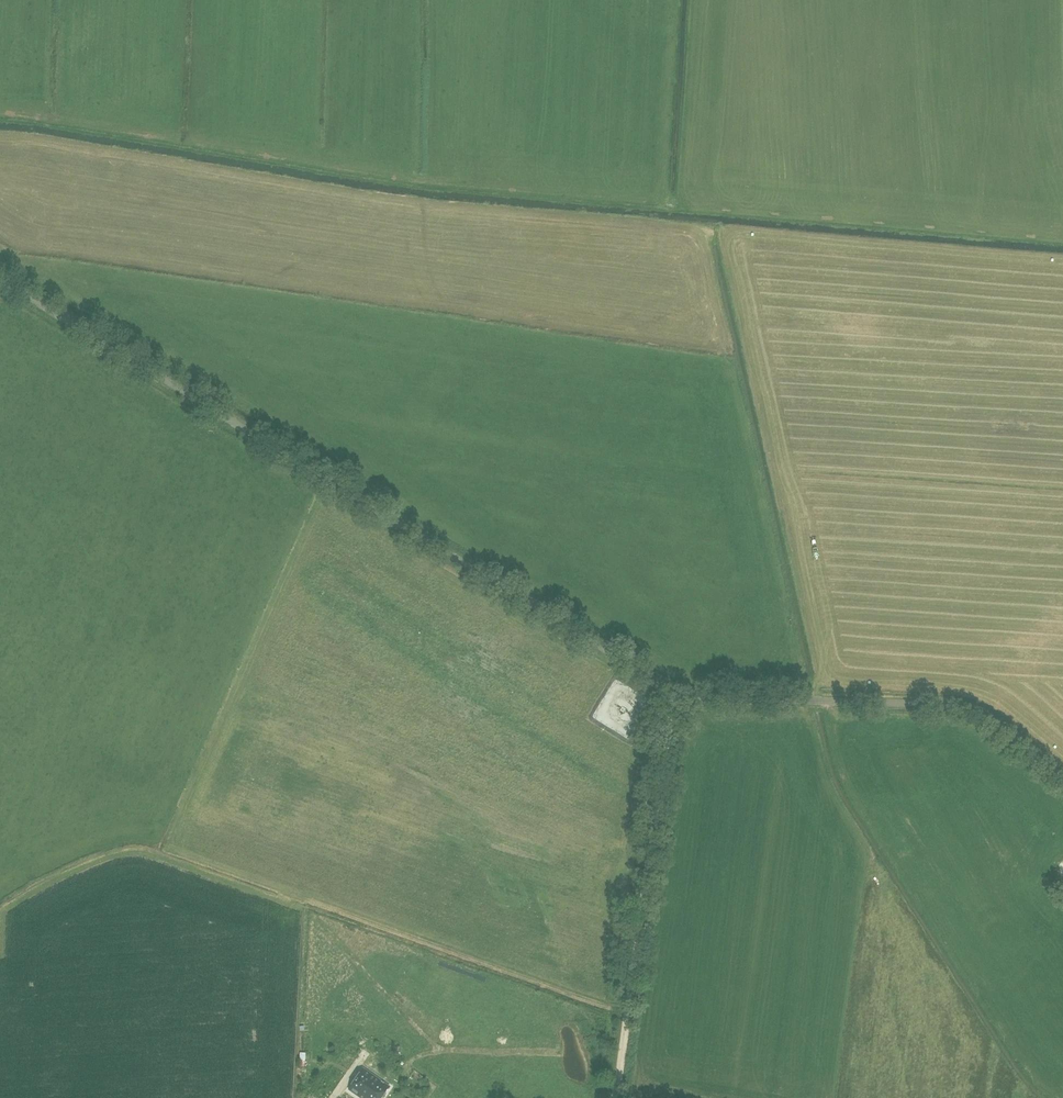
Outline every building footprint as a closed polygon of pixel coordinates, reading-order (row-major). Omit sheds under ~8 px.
[(621,686),(599,724),(636,746),(642,735),(634,731),(639,723),(628,716),(639,697),(621,686)] [(348,1057),(357,1037),(348,1033),(339,1053),(348,1057)] [(346,1058),(351,1061),(362,1043),(358,1040),(346,1058)] [(389,1063),(396,1056),(383,1044),(376,1052),(389,1063)] [(362,1097),(383,1097),(390,1087),(364,1069),(350,1089),(362,1097)]
